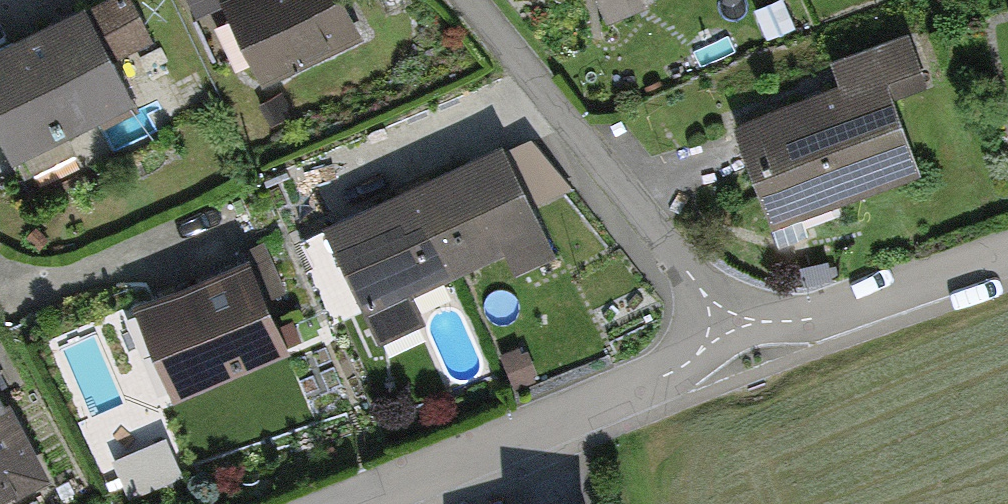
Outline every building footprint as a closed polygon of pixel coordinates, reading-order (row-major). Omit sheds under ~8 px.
[(0,47),(0,159),(131,96),(112,56),(146,40),(127,0),(108,0),(88,10),(85,6),(0,47)] [(197,13),(223,0),(190,0),(197,13)] [(261,70),(352,26),(339,0),(227,0),(261,70)] [(999,30),(1007,50),(1007,26),(999,30)] [(859,81),(733,129),(768,222),(916,165),(890,97),(925,84),(906,35),(849,56),(859,81)] [(502,143),(326,226),(379,339),(420,320),(407,290),(507,243),(520,272),(555,256),(502,143)] [(238,253),(242,262),(148,301),(186,389),(283,348),(260,293),(280,285),(263,243),(238,253)] [(0,398),(0,494),(40,473),(0,398)]
